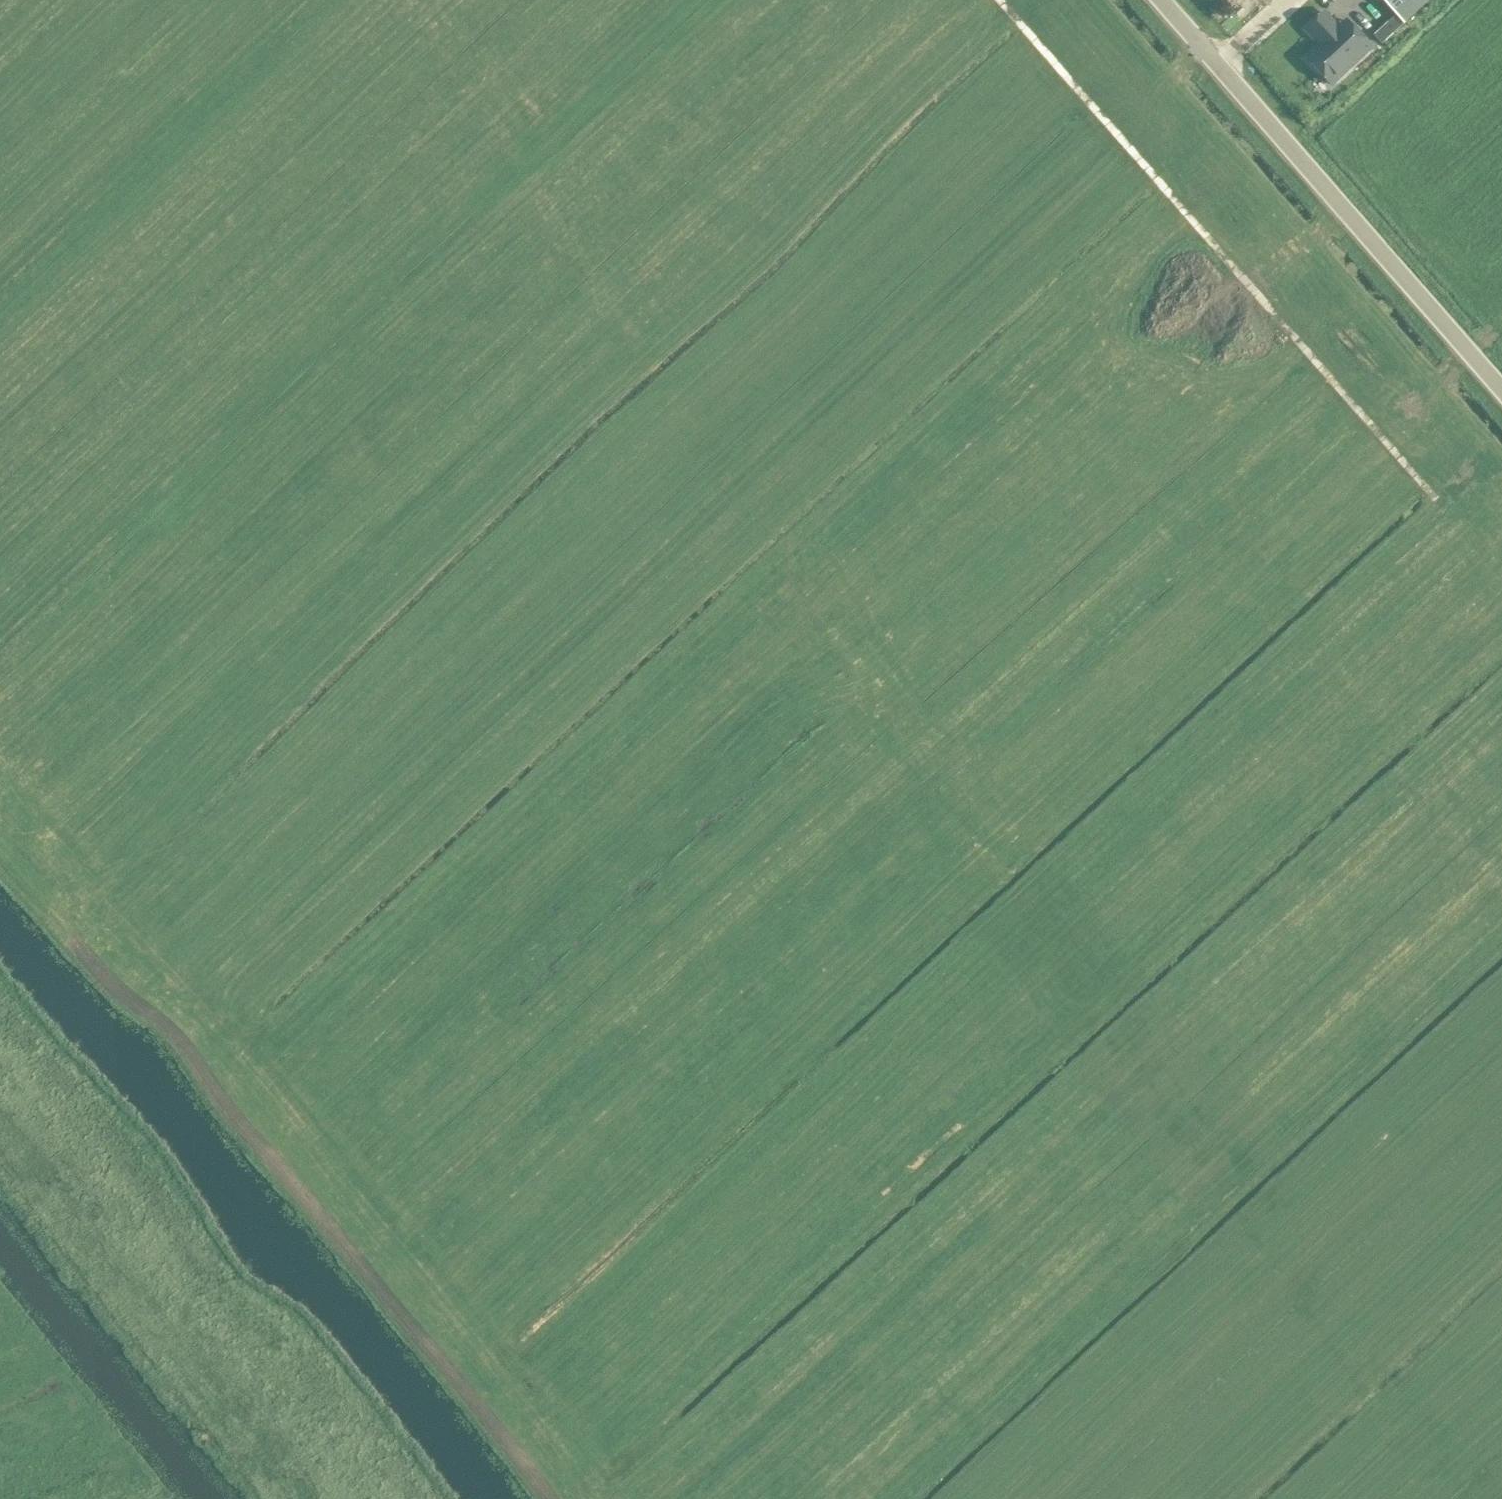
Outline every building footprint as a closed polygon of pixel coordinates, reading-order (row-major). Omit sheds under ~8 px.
[(1406,21),(1428,0),(1387,0),(1406,21)] [(1372,46),(1349,21),(1337,31),(1322,15),(1304,32),(1319,48),(1305,61),(1320,77),(1323,73),(1331,82),(1372,46)]
